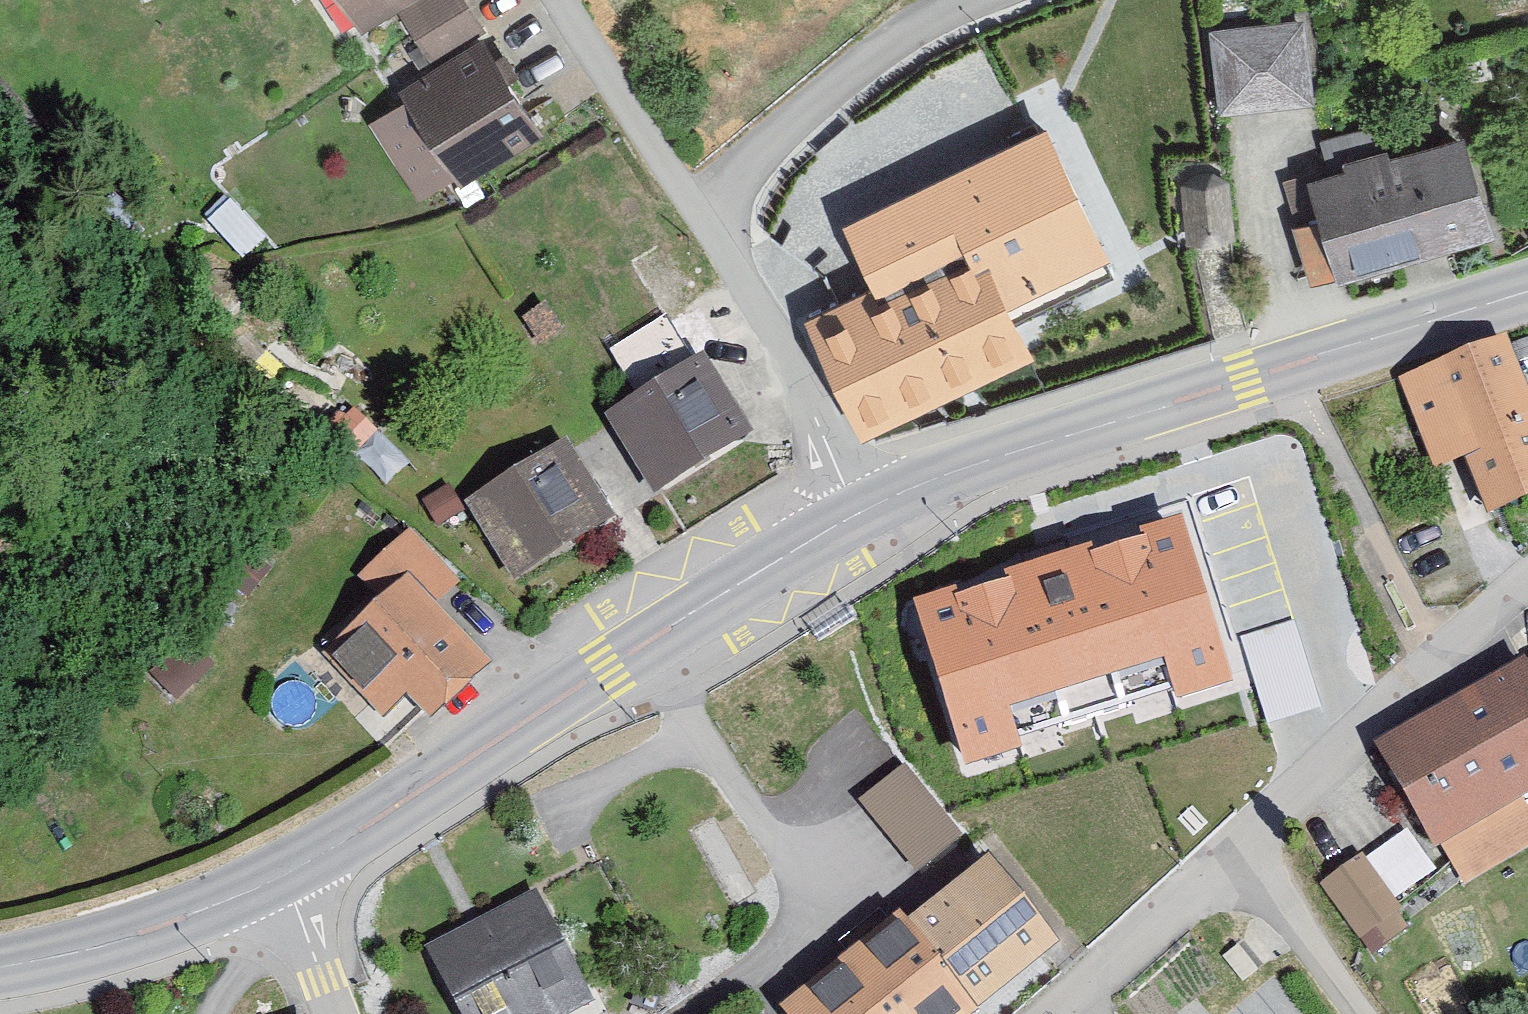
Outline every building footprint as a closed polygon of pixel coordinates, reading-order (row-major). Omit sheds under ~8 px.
[(363,32),(416,0),(343,0),(363,32)] [(463,0),(428,0),(400,19),(431,66),(484,31),(463,0)] [(1316,106),(1307,27),(1213,38),(1223,117),(1316,106)] [(548,136),(489,47),(409,99),(468,188),(548,136)] [(1024,319),(1118,274),(1051,133),(852,227),(878,283),(814,313),(866,422),(1035,343),(1024,319)] [(1503,241),(1474,139),(1313,185),(1326,229),(1301,236),(1317,293),(1503,241)] [(1505,348),(1398,389),(1432,478),(1467,464),(1489,521),(1527,506),(1527,407),(1505,348)] [(759,453),(711,370),(613,426),(661,510),(759,453)] [(329,437),(352,463),(377,439),(354,414),(329,437)] [(618,531),(569,452),(466,515),(515,595),(618,531)] [(464,521),(448,494),(425,508),(440,534),(464,521)] [(448,575),(409,534),(364,576),(384,597),(326,652),(384,713),(404,694),(429,720),(491,661),(429,594),(448,575)] [(927,614),(969,755),(1227,678),(1185,537),(927,614)] [(1297,619),(1246,632),(1268,716),(1318,704),(1297,619)] [(1382,748),(1460,893),(1527,856),(1527,812),(1525,807),(1527,806),(1527,671),(1382,748)] [(962,843),(904,774),(862,809),(921,878),(962,843)] [(1397,919),(1363,865),(1323,891),(1357,945),(1397,919)] [(998,866),(919,930),(909,917),(789,1013),(996,1013),(1070,954),(998,866)] [(537,899),(432,953),(463,1013),(579,1013),(593,1007),(537,899)]
